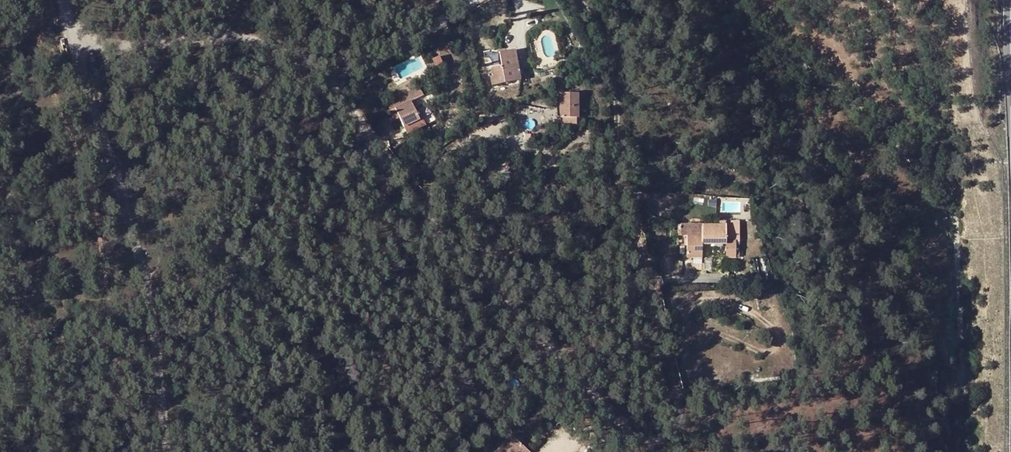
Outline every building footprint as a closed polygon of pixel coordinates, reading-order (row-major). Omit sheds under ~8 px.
[(516,52),(500,55),(502,68),(494,70),(496,78),(491,79),(492,86),(520,81),(516,52)] [(399,118),(403,127),(418,121),(413,109),(416,107),(414,102),(423,98),(419,89),(382,105),(385,114),(391,111),(396,109),(399,118)] [(577,96),(561,96),(561,119),(577,119),(577,96)] [(426,105),(419,108),(427,126),(434,123),(426,105)] [(413,109),(418,121),(422,120),(416,107),(413,109)] [(391,111),(395,120),(399,118),(396,109),(391,111)] [(418,121),(403,127),(406,135),(424,127),(422,120),(418,121)] [(521,172),(516,169),(510,177),(512,179),(511,181),(514,183),(521,172)] [(702,237),(686,237),(687,259),(701,259),(701,245),(725,245),(726,260),(735,260),(735,242),(726,243),(725,227),(701,226),(702,237)] [(503,444),(511,451),(523,451),(526,448),(512,435),(503,444)]
